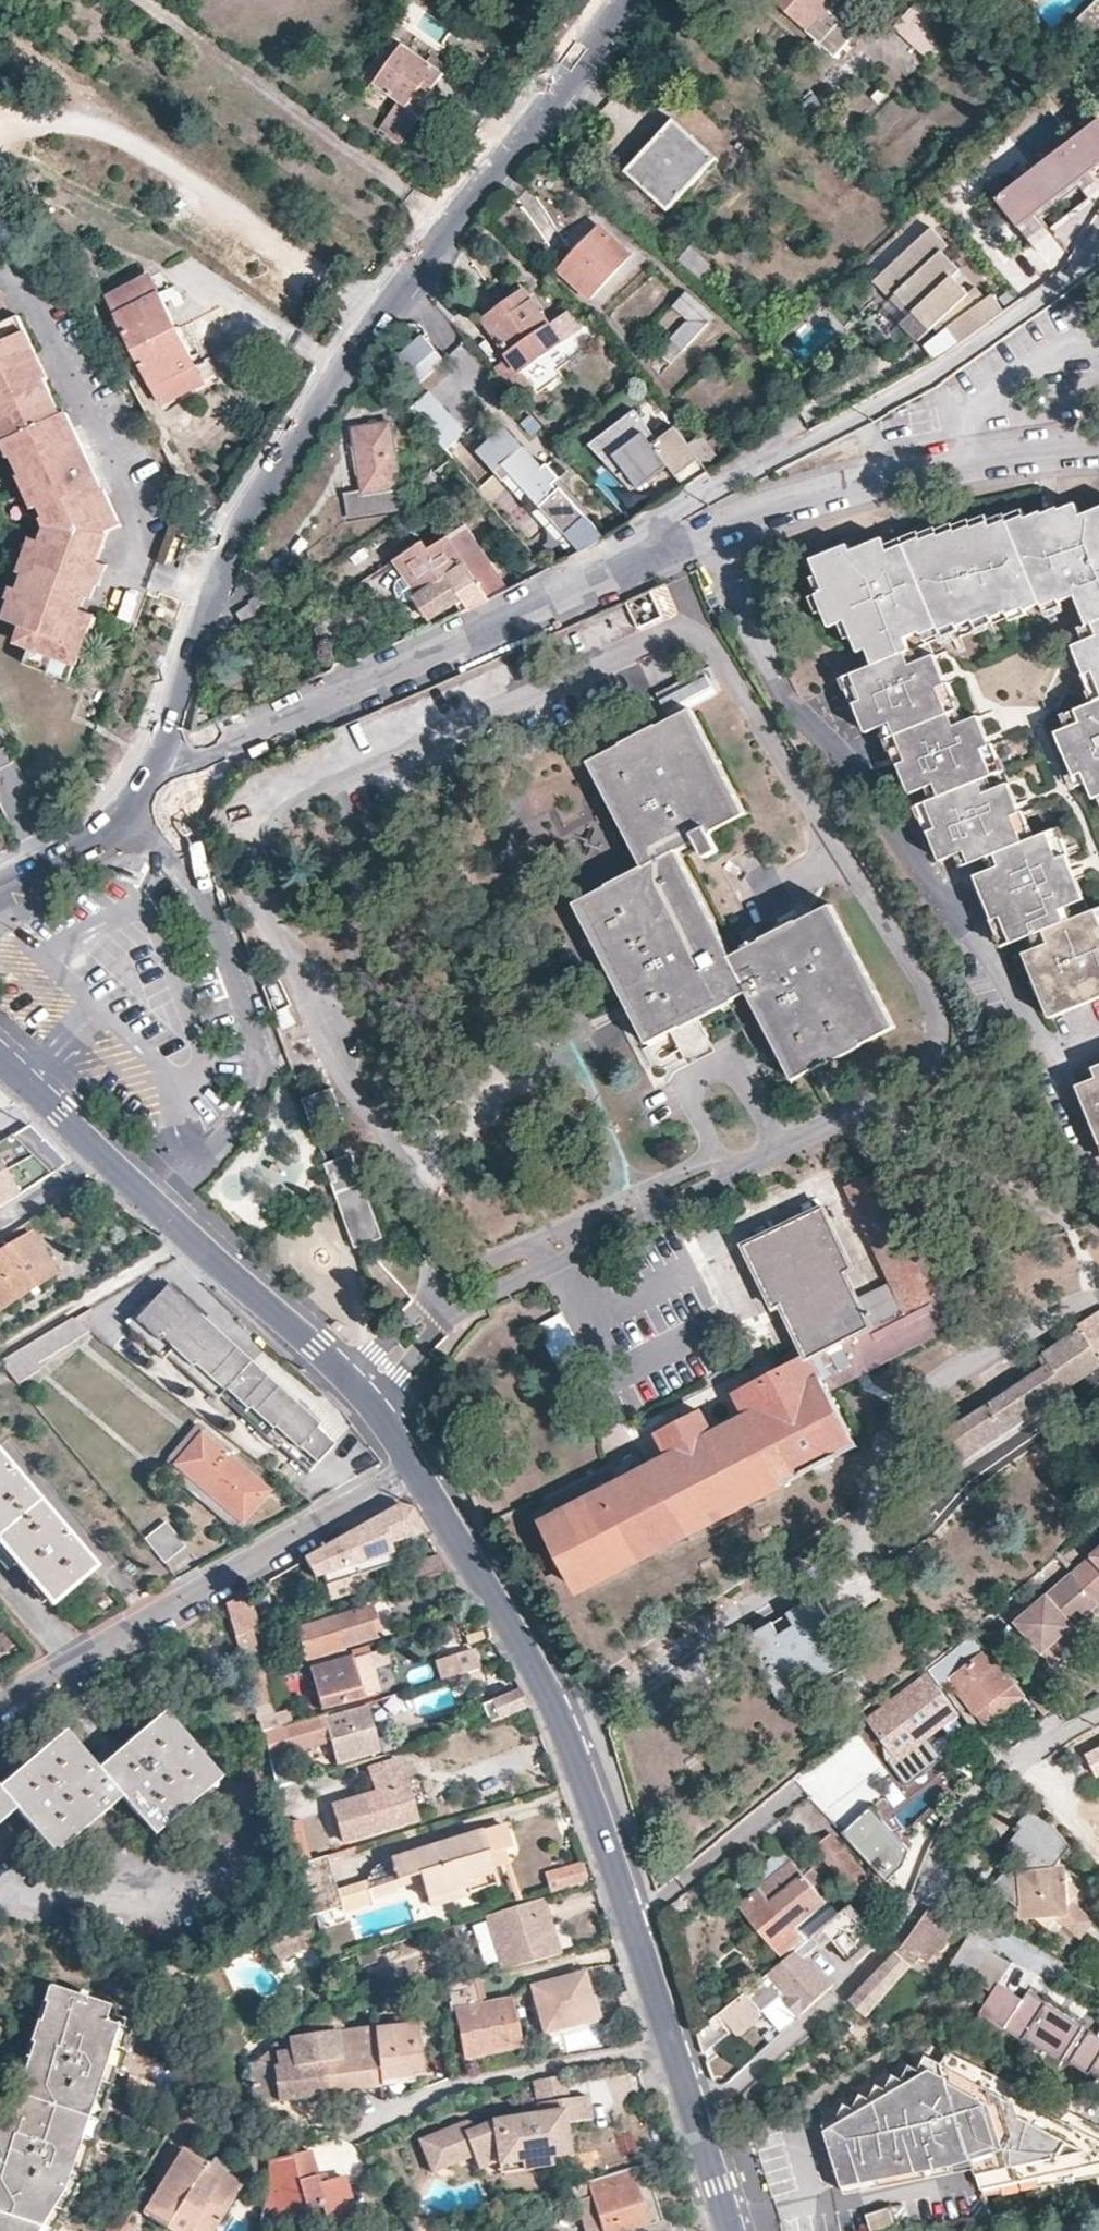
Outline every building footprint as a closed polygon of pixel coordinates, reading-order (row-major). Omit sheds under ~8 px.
[(835,0),(777,0),(806,28),(804,31),(832,57),(852,37),(825,11),(835,0)] [(1095,46),(1098,42),(1098,0),(1074,24),(1095,46)] [(930,60),(953,35),(917,1),(893,26),(930,60)] [(438,70),(449,56),(435,47),(412,30),(401,44),(395,39),(387,52),(382,50),(363,77),(415,112),(431,90),(443,74),(438,70)] [(997,196),(1019,230),(1031,221),(1098,168),(1098,114),(997,196)] [(660,212),(711,161),(672,122),(647,146),(621,172),(660,212)] [(587,299),(627,256),(597,227),(578,247),(556,270),(587,299)] [(934,229),(878,284),(892,300),(898,293),(933,333),(940,325),(948,332),(954,329),(959,337),(963,345),(1006,312),(996,295),(987,299),(978,287),(970,293),(957,278),(961,271),(945,252),(951,247),(934,229)] [(690,244),(678,258),(705,281),(717,266),(690,244)] [(105,297),(129,351),(173,329),(163,306),(149,277),(105,297)] [(496,370),(517,400),(533,388),(523,373),(577,333),(564,316),(545,329),(520,294),(492,314),(480,323),(507,361),(496,370)] [(680,354),(710,320),(684,296),(673,307),(689,323),(670,344),(680,354)] [(116,522),(107,504),(100,490),(97,491),(61,415),(57,416),(39,381),(43,378),(15,319),(9,321),(0,304),(0,426),(6,423),(13,437),(15,436),(23,453),(18,455),(27,474),(33,486),(31,487),(39,505),(45,517),(41,519),(44,529),(39,545),(30,542),(18,573),(22,575),(16,592),(21,593),(17,605),(10,624),(14,625),(20,628),(14,644),(27,650),(22,665),(63,680),(76,646),(84,648),(96,616),(81,610),(86,596),(90,583),(97,564),(91,561),(102,530),(116,522)] [(173,329),(129,351),(155,405),(199,384),(188,361),(173,329)] [(399,357),(421,384),(447,363),(424,336),(399,357)] [(437,385),(455,415),(469,407),(452,377),(437,385)] [(404,405),(438,447),(460,429),(425,387),(404,405)] [(677,478),(703,460),(677,424),(656,439),(636,411),(591,443),(617,481),(629,473),(640,488),(670,467),(677,478)] [(13,437),(6,423),(0,426),(0,439),(2,443),(13,437)] [(398,511),(387,424),(348,428),(352,464),(356,492),(341,494),(344,517),(398,511)] [(501,425),(476,446),(570,560),(597,538),(557,489),(550,495),(541,485),(554,474),(543,461),(535,467),(501,425)] [(13,458),(18,455),(23,453),(15,436),(13,437),(2,443),(10,459),(13,458)] [(22,476),(27,474),(18,455),(13,458),(22,476)] [(414,488),(422,500),(458,475),(449,464),(414,488)] [(24,490),(31,487),(33,486),(27,474),(22,476),(18,478),(24,490)] [(35,507),(39,505),(31,487),(24,490),(33,508),(35,507)] [(35,507),(41,519),(45,517),(39,505),(35,507)] [(871,666),(906,652),(924,644),(939,638),(942,643),(1036,603),(1039,609),(1054,602),(1057,607),(1070,601),(1084,631),(1087,630),(1091,642),(1084,645),(1068,652),(1088,704),(1062,717),(1067,730),(1050,738),(1067,782),(1073,780),(1084,806),(1090,804),(1094,814),(1098,812),(1098,509),(1078,517),(1072,506),(1060,510),(1056,512),(1063,529),(1049,534),(1039,510),(1038,508),(1022,514),(1026,524),(1012,530),(1010,527),(995,532),(993,528),(977,535),(975,531),(959,539),(956,533),(942,540),(940,536),(924,543),(921,538),(904,545),(903,542),(886,549),(880,537),(850,549),(847,543),(810,558),(822,587),(813,592),(826,623),(841,617),(855,649),(863,646),(871,666)] [(1053,506),(1039,510),(1049,534),(1063,529),(1056,512),(1053,506)] [(1006,516),(1010,527),(1012,530),(1026,524),(1022,514),(1021,511),(1006,516)] [(989,519),(993,528),(995,532),(1010,527),(1006,516),(1005,513),(989,519)] [(971,522),(975,531),(977,535),(993,528),(989,519),(988,516),(971,522)] [(952,526),(956,533),(959,539),(975,531),(971,522),(970,519),(952,526)] [(119,528),(116,522),(102,530),(91,561),(97,564),(107,534),(119,528)] [(936,529),(940,536),(942,540),(956,533),(952,526),(952,523),(936,529)] [(918,532),(921,538),(924,543),(940,536),(936,529),(934,525),(918,532)] [(900,535),(903,542),(904,545),(921,538),(918,532),(916,528),(900,535)] [(460,611),(502,589),(464,529),(426,550),(422,543),(393,561),(413,595),(409,597),(416,608),(423,621),(456,601),(460,611)] [(104,566),(97,564),(90,583),(97,585),(98,586),(104,566)] [(97,585),(90,583),(86,596),(92,598),(97,585)] [(668,587),(570,625),(580,652),(678,613),(668,587)] [(246,623),(275,603),(264,588),(250,598),(251,600),(237,611),(246,623)] [(9,602),(17,605),(21,593),(16,592),(11,589),(6,600),(9,602)] [(3,621),(10,624),(17,605),(9,602),(3,621)] [(1054,602),(1039,609),(1037,610),(1041,619),(1059,612),(1057,607),(1054,602)] [(8,641),(14,644),(20,628),(14,625),(8,641)] [(1080,634),(1084,645),(1091,642),(1087,630),(1084,631),(1080,634)] [(930,658),(931,657),(924,644),(906,652),(912,666),(930,658)] [(71,683),(84,648),(76,646),(63,680),(71,683)] [(834,681),(846,707),(849,706),(860,733),(861,734),(862,734),(863,734),(874,730),(890,769),(894,768),(920,834),(923,833),(935,863),(952,857),(957,869),(981,860),(987,873),(971,881),(987,921),(984,923),(994,949),(1013,941),(1028,978),(1024,980),(1031,999),(1036,997),(1044,1019),(1098,998),(1098,945),(1097,939),(1098,938),(1098,937),(1088,911),(1082,914),(1060,861),(1052,864),(1040,837),(1032,840),(1020,844),(1009,817),(1017,813),(1006,786),(987,793),(983,782),(1001,774),(990,747),(986,748),(975,720),(960,725),(945,688),(943,689),(930,658),(912,666),(906,652),(871,666),(834,681)] [(657,693),(670,718),(656,725),(654,722),(619,740),(621,744),(589,760),(643,865),(609,883),(610,887),(579,904),(650,1042),(675,1030),(671,1021),(699,1007),(704,1015),(723,1006),(723,1003),(735,997),(782,1084),(801,1074),(819,1106),(833,1098),(817,1069),(817,1067),(817,1066),(818,1066),(882,1030),(851,970),(817,908),(720,959),(666,858),(712,833),(711,830),(742,813),(687,709),(717,693),(704,668),(657,693)] [(1006,786),(1001,774),(983,782),(987,793),(1006,786)] [(1020,813),(1017,813),(1009,817),(1020,844),(1032,840),(1020,813)] [(1052,832),(1040,837),(1052,864),(1060,861),(1064,859),(1052,832)] [(1088,911),(1098,937),(1098,907),(1088,911)] [(720,1046),(704,1015),(699,1007),(671,1021),(675,1030),(691,1061),(720,1046)] [(1085,1070),(1088,1081),(1070,1088),(1098,1158),(1098,1064),(1085,1070)] [(343,1119),(331,1086),(302,1096),(314,1131),(321,1128),(343,1119)] [(42,1142),(28,1127),(10,1139),(49,1177),(50,1176),(65,1165),(42,1142)] [(854,1447),(826,1393),(957,1326),(939,1290),(937,1291),(914,1245),(871,1160),(867,1162),(848,1128),(834,1135),(856,1179),(832,1193),(880,1288),(846,1308),(832,1281),(839,1277),(808,1218),(730,1257),(763,1320),(772,1316),(795,1361),(734,1392),(745,1415),(708,1434),(696,1411),(655,1432),(666,1455),(539,1521),(575,1588),(854,1447)] [(49,1177),(10,1139),(0,1145),(0,1209),(49,1177)] [(331,1178),(336,1189),(349,1184),(344,1173),(331,1178)] [(336,1192),(356,1244),(381,1235),(362,1182),(336,1192)] [(59,1277),(48,1259),(33,1236),(0,1257),(0,1315),(59,1277)] [(322,1430),(262,1374),(245,1358),(169,1288),(131,1330),(172,1368),(175,1365),(216,1403),(222,1399),(278,1452),(281,1448),(310,1474),(335,1449),(318,1433),(322,1430)] [(1086,1318),(1090,1324),(1037,1358),(1042,1366),(1031,1373),(960,1420),(954,1414),(947,1419),(951,1426),(937,1435),(936,1436),(936,1437),(936,1438),(937,1438),(955,1466),(1071,1390),(1069,1386),(1098,1365),(1098,1310),(1086,1318)] [(72,1320),(0,1362),(19,1386),(43,1369),(41,1365),(90,1333),(75,1322),(72,1320)] [(271,1491),(230,1457),(233,1453),(225,1446),(221,1451),(204,1436),(178,1467),(214,1497),(245,1522),(271,1491)] [(0,1455),(0,1540),(9,1551),(55,1605),(98,1569),(0,1455)] [(381,1519),(338,1542),(341,1551),(319,1558),(333,1600),(355,1593),(350,1577),(396,1561),(389,1543),(381,1519)] [(167,1523),(146,1540),(165,1564),(186,1546),(167,1523)] [(1091,1549),(1070,1566),(1091,1589),(1097,1597),(1098,1595),(1098,1541),(1091,1549)] [(449,1572),(439,1557),(414,1565),(418,1582),(449,1572)] [(1065,1613),(1091,1589),(1070,1566),(1015,1616),(1052,1657),(1069,1642),(1081,1631),(1072,1620),(1065,1613)] [(1097,1597),(1091,1589),(1065,1613),(1072,1620),(1097,1597)] [(237,1637),(261,1630),(249,1592),(226,1604),(237,1637)] [(854,1665),(814,1595),(788,1609),(795,1623),(779,1632),(772,1618),(742,1636),(782,1707),(812,1690),(808,1682),(823,1673),(827,1681),(854,1665)] [(379,1621),(375,1608),(303,1628),(311,1660),(347,1650),(347,1648),(384,1639),(379,1621)] [(283,1640),(279,1624),(261,1630),(237,1637),(246,1671),(260,1666),(256,1648),(283,1640)] [(1028,1695),(974,1628),(932,1662),(942,1675),(949,1670),(992,1724),(1010,1709),(1028,1695)] [(481,1671),(475,1650),(439,1661),(445,1681),(481,1671)] [(374,1673),(368,1654),(353,1659),(353,1656),(309,1671),(311,1681),(285,1689),(289,1709),(319,1700),(323,1712),(363,1701),(363,1698),(380,1694),(374,1673)] [(289,1668),(286,1658),(265,1664),(268,1674),(289,1668)] [(940,1716),(954,1703),(925,1668),(871,1715),(884,1731),(899,1749),(913,1738),(924,1751),(943,1735),(951,1729),(940,1716)] [(264,1677),(249,1683),(262,1734),(276,1730),(278,1730),(264,1677)] [(494,1702),(500,1722),(533,1712),(522,1693),(494,1702)] [(321,1718),(319,1718),(278,1730),(276,1730),(280,1745),(289,1743),(292,1752),(330,1741),(337,1766),(379,1753),(373,1729),(367,1707),(330,1718),(327,1718),(324,1718),(321,1718)] [(119,1794),(151,1833),(218,1777),(166,1715),(132,1744),(100,1771),(68,1733),(32,1763),(3,1788),(3,1789),(2,1789),(1,1789),(0,1788),(0,1817),(14,1805),(52,1850),(119,1794)] [(833,1824),(880,1792),(873,1782),(887,1772),(861,1735),(800,1778),(833,1824)] [(1088,1752),(1098,1773),(1098,1746),(1088,1752)] [(399,1763),(371,1771),(377,1795),(333,1809),(343,1841),(415,1820),(407,1792),(399,1763)] [(1050,1855),(1065,1835),(1034,1800),(1015,1822),(1001,1839),(1010,1847),(1011,1855),(1019,1864),(1013,1870),(1008,1866),(999,1867),(988,1879),(1025,1912),(1030,1912),(1039,1920),(1040,1920),(1041,1921),(1041,1920),(1042,1920),(1049,1913),(1052,1909),(1057,1909),(1066,1899),(1065,1893),(1073,1884),(1061,1874),(1060,1863),(1050,1855)] [(870,1809),(843,1832),(884,1881),(905,1864),(907,1849),(870,1809)] [(299,1822),(285,1825),(293,1857),(307,1854),(299,1822)] [(494,1891),(489,1871),(503,1868),(500,1853),(508,1850),(503,1829),(479,1836),(372,1868),(368,1870),(366,1873),(363,1877),(363,1882),(366,1894),(417,1879),(419,1887),(424,1904),(462,1893),(465,1899),(494,1891)] [(871,1876),(832,1833),(818,1846),(857,1888),(867,1880),(871,1876)] [(325,1858),(296,1867),(307,1918),(338,1908),(325,1858)] [(798,1914),(824,1893),(810,1878),(817,1871),(810,1863),(802,1869),(794,1861),(784,1869),(781,1865),(739,1901),(756,1920),(779,1946),(806,1923),(798,1914)] [(587,1885),(582,1867),(547,1877),(551,1894),(587,1885)] [(368,1902),(419,1887),(417,1879),(366,1894),(368,1902)] [(426,1911),(465,1899),(462,1893),(424,1904),(426,1911)] [(925,1938),(945,1907),(930,1897),(928,1901),(893,1948),(849,1996),(867,2008),(918,1951),(927,1958),(936,1947),(925,1938)] [(868,1946),(882,1933),(849,1898),(811,1930),(818,1938),(832,1927),(858,1956),(868,1946)] [(1087,1918),(1066,1899),(1057,1909),(1052,1909),(1049,1913),(1073,1933),(1087,1918)] [(547,1900),(489,1916),(505,1973),(563,1956),(552,1919),(547,1900)] [(990,1933),(967,1919),(947,1955),(968,1969),(990,1933)] [(314,1943),(304,1922),(269,1940),(278,1960),(314,1943)] [(818,1938),(811,1930),(745,1984),(761,2003),(772,1994),(777,2000),(784,1995),(796,2010),(810,1999),(831,1980),(804,1951),(818,1938)] [(998,1938),(990,1933),(968,1969),(974,1974),(998,1938)] [(374,1947),(356,1952),(360,1965),(378,1960),(374,1947)] [(587,2021),(583,1999),(593,1997),(590,1985),(587,1974),(534,1988),(545,2032),(587,2021)] [(484,2006),(477,1980),(450,1988),(455,2008),(459,2007),(469,2058),(492,2054),(522,2048),(511,2000),(484,2006)] [(767,2012),(761,2003),(745,1984),(714,2011),(728,2029),(735,2037),(767,2012)] [(84,2183),(91,2186),(92,2186),(92,2185),(92,2184),(97,2170),(103,2172),(124,2109),(118,2106),(128,2078),(122,2075),(134,2035),(137,2026),(117,2018),(118,2013),(51,1991),(33,2044),(47,2048),(42,2064),(28,2060),(9,2116),(0,2113),(0,2136),(7,2138),(2,2153),(0,2158),(0,2230),(63,2230),(82,2201),(75,2198),(84,2183)] [(1004,2030),(1023,2042),(1025,2038),(1061,2061),(1064,2057),(1090,2074),(1092,2069),(1098,2073),(1098,2038),(1028,1993),(1004,2030)] [(593,1997),(583,1999),(587,2021),(604,2017),(600,1995),(593,1997)] [(728,2029),(714,2011),(695,2026),(702,2048),(728,2029)] [(314,2095),(335,2092),(331,2060),(346,2058),(343,2037),(322,2039),(321,2021),(306,2023),(307,2035),(293,2037),(295,2050),(269,2054),(260,2063),(264,2101),(314,2095)] [(911,2023),(906,2025),(906,2046),(816,2099),(835,2153),(842,2174),(971,2153),(973,2161),(981,2189),(1098,2171),(1098,2119),(1057,2098),(1053,2105),(1009,2083),(1006,2072),(911,2023)] [(375,2032),(381,2086),(425,2079),(422,2052),(420,2029),(419,2028),(418,2027),(417,2026),(416,2027),(375,2032)] [(331,2060),(335,2092),(359,2089),(381,2086),(375,2032),(343,2037),(346,2058),(331,2060)] [(33,2044),(28,2060),(42,2064),(47,2048),(33,2044)] [(571,2098),(567,2080),(533,2087),(536,2103),(571,2098)] [(417,2139),(431,2174),(473,2157),(479,2170),(497,2163),(497,2167),(520,2164),(522,2172),(553,2167),(552,2159),(572,2155),(568,2123),(593,2119),(591,2107),(589,2095),(571,2098),(536,2103),(530,2104),(491,2119),(475,2126),(472,2121),(466,2119),(417,2139)] [(245,2189),(187,2152),(147,2215),(169,2229),(173,2230),(195,2230),(209,2210),(226,2220),(245,2189)] [(317,2183),(309,2152),(273,2162),(270,2198),(270,2200),(266,2216),(276,2221),(324,2207),(327,2219),(356,2212),(346,2175),(317,2183)] [(844,2180),(973,2161),(971,2153),(842,2174),(844,2180)] [(563,2190),(567,2204),(577,2202),(595,2197),(604,2230),(631,2230),(650,2226),(645,2208),(634,2168),(563,2190)] [(595,2197),(577,2202),(585,2230),(604,2230),(595,2197)] [(142,2213),(126,2202),(107,2230),(131,2230),(142,2213)] [(889,2203),(867,2211),(873,2230),(880,2230),(898,2228),(890,2203),(889,2203)] [(423,2219),(415,2216),(413,2213),(411,2208),(404,2212),(403,2213),(415,2230),(421,2230),(435,2227),(436,2227),(434,2217),(423,2219)] [(226,2220),(209,2210),(195,2230),(219,2230),(226,2220)]
